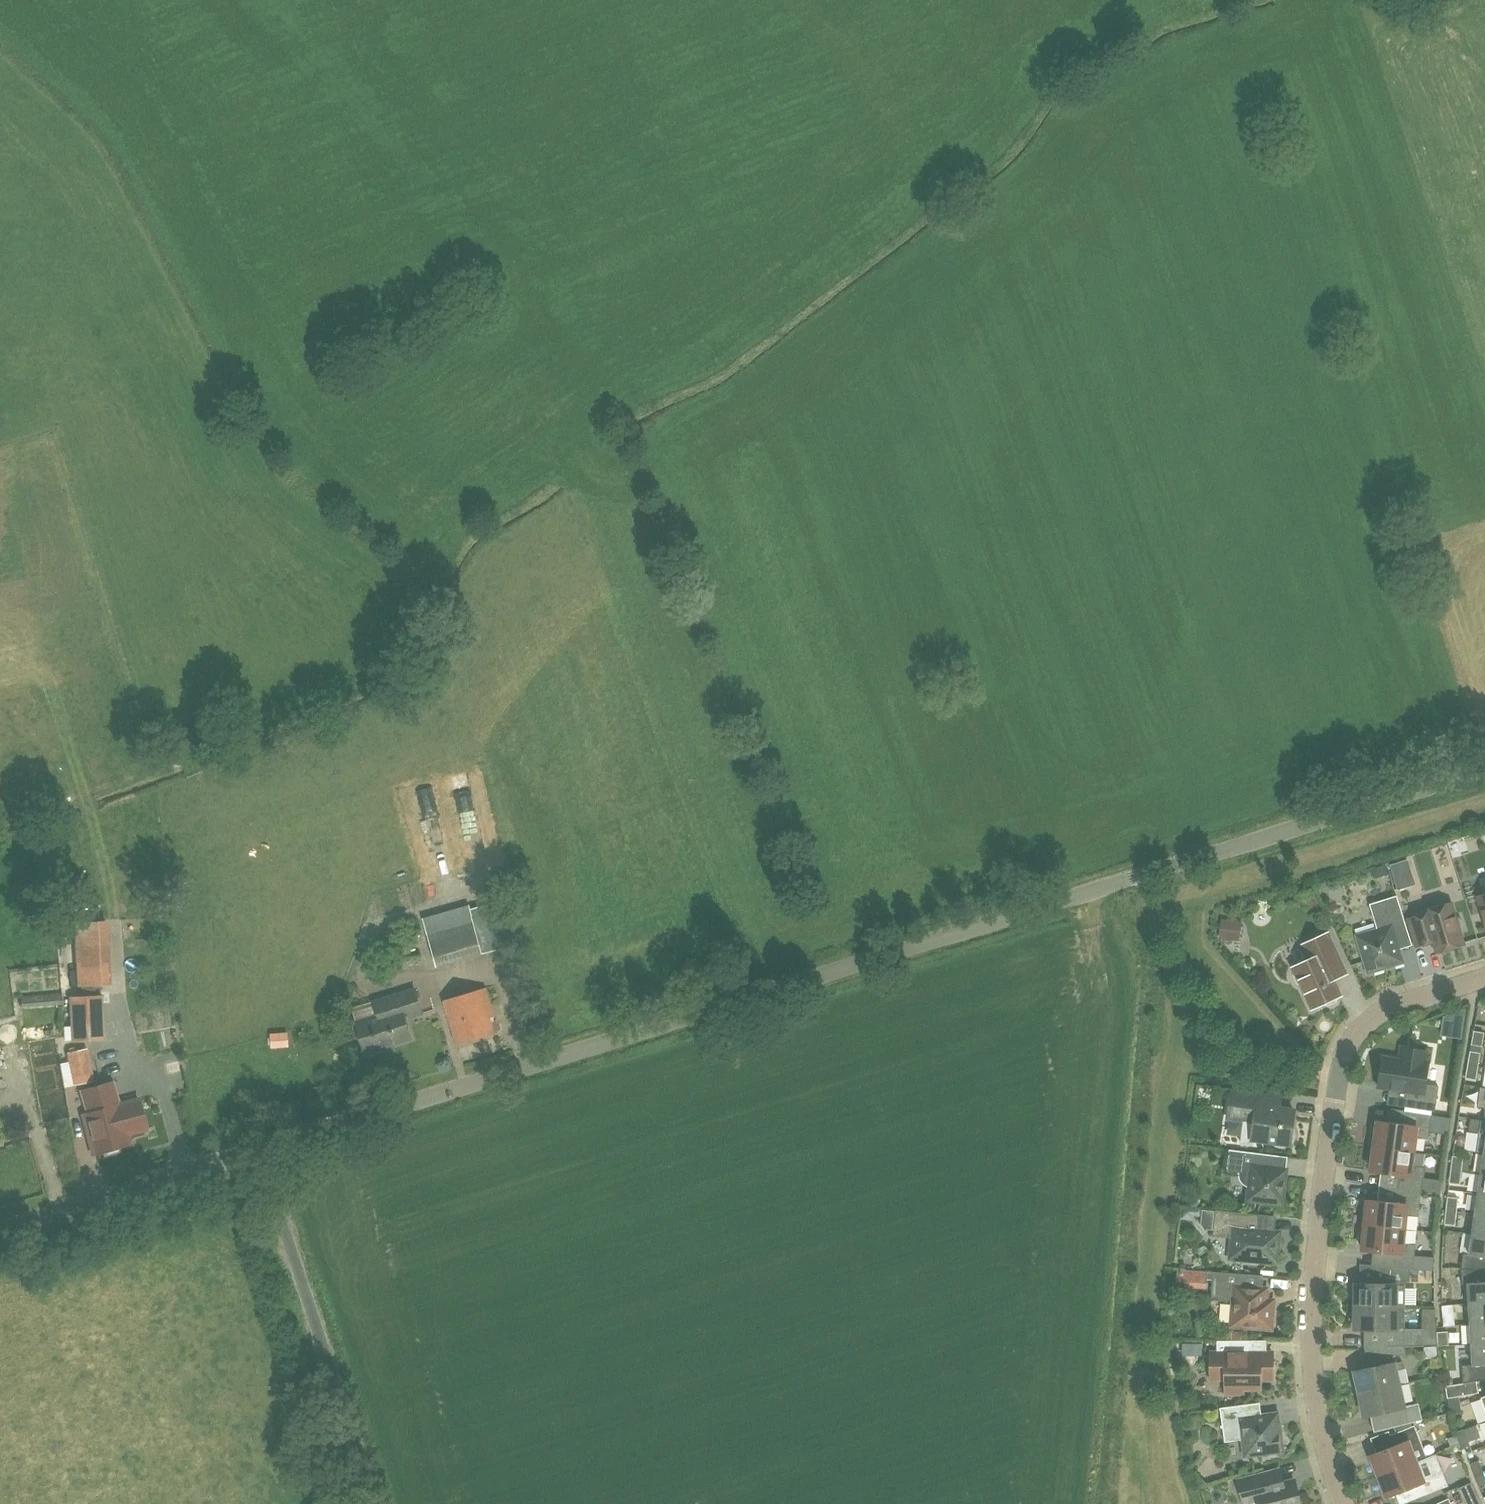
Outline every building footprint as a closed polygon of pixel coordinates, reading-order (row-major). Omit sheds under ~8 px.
[(1409,860),(1391,865),(1398,890),(1416,884),(1409,860)] [(1386,865),(1373,869),(1376,878),(1389,874),(1386,865)] [(1368,974),(1405,962),(1394,930),(1407,926),(1397,896),(1370,904),(1378,929),(1356,935),(1368,974)] [(1425,911),(1426,914),(1409,919),(1417,946),(1434,941),(1438,952),(1464,944),(1460,930),(1462,928),(1463,924),(1462,920),(1459,917),(1455,916),(1451,903),(1425,911)] [(485,913),(496,950),(516,944),(505,907),(485,913)] [(1222,919),(1220,938),(1232,940),(1235,920),(1222,919)] [(72,921),(75,986),(109,984),(106,920),(72,921)] [(474,923),(428,936),(437,967),(483,953),(474,923)] [(1304,944),(1312,960),(1294,967),(1296,971),(1295,975),(1298,983),(1302,984),(1313,1008),(1324,1003),(1329,1004),(1336,1001),(1337,996),(1340,995),(1333,980),(1346,974),(1328,934),(1304,944)] [(458,1045),(495,1033),(490,1018),(496,1017),(487,988),(445,1000),(458,1045)] [(357,1022),(366,1054),(412,1040),(406,1019),(422,1014),(415,990),(375,1002),(379,1016),(357,1022)] [(104,1039),(102,996),(70,998),(72,1040),(104,1039)] [(1444,1016),(1441,1035),(1462,1039),(1467,1008),(1444,1016)] [(1482,1046),(1484,1033),(1474,1031),(1471,1044),(1482,1046)] [(288,1034),(271,1035),(272,1047),(288,1046),(288,1034)] [(67,1054),(69,1063),(71,1072),(91,1067),(87,1050),(75,1052),(74,1048),(67,1049),(68,1054),(67,1054)] [(1401,1060),(1384,1058),(1380,1087),(1408,1091),(1406,1107),(1435,1111),(1439,1087),(1425,1085),(1428,1062),(1425,1062),(1426,1052),(1402,1048),(1401,1060)] [(1478,1066),(1480,1053),(1470,1051),(1468,1065),(1478,1066)] [(1478,1066),(1468,1065),(1465,1078),(1476,1080),(1478,1066)] [(81,1091),(87,1114),(82,1116),(93,1153),(104,1150),(108,1153),(118,1150),(119,1146),(130,1143),(129,1140),(133,1137),(141,1134),(145,1129),(147,1129),(138,1098),(122,1103),(115,1081),(81,1091)] [(1230,1110),(1228,1120),(1243,1122),(1240,1143),(1254,1145),(1254,1140),(1273,1142),(1274,1143),(1274,1144),(1275,1144),(1276,1145),(1277,1145),(1278,1146),(1279,1146),(1280,1146),(1281,1146),(1282,1146),(1283,1146),(1284,1146),(1285,1146),(1286,1146),(1287,1146),(1287,1145),(1288,1145),(1290,1145),(1290,1143),(1291,1143),(1291,1142),(1292,1142),(1292,1141),(1292,1140),(1293,1140),(1293,1139),(1293,1138),(1294,1138),(1294,1137),(1294,1136),(1294,1135),(1294,1134),(1294,1133),(1294,1132),(1294,1131),(1293,1131),(1293,1130),(1293,1129),(1292,1129),(1292,1128),(1295,1110),(1281,1108),(1255,1105),(1257,1092),(1233,1089),(1230,1110)] [(1373,1127),(1372,1139),(1375,1142),(1374,1146),(1414,1152),(1416,1137),(1429,1139),(1432,1115),(1392,1109),(1389,1123),(1378,1121),(1377,1126),(1373,1127)] [(1484,1120),(1482,1132),(1478,1132),(1475,1152),(1484,1153),(1484,1121),(1484,1120)] [(1374,1151),(1370,1152),(1368,1164),(1372,1166),(1371,1171),(1399,1175),(1397,1189),(1421,1192),(1424,1168),(1412,1166),(1414,1152),(1374,1146),(1374,1151)] [(1246,1199),(1282,1204),(1286,1177),(1278,1176),(1273,1169),(1275,1155),(1230,1149),(1227,1172),(1240,1173),(1240,1178),(1241,1181),(1243,1184),(1245,1186),(1247,1187),(1246,1199)] [(1462,1171),(1464,1157),(1453,1156),(1451,1169),(1462,1171)] [(1462,1171),(1451,1169),(1449,1183),(1460,1184),(1462,1171)] [(1363,1206),(1362,1218),(1365,1220),(1365,1225),(1405,1229),(1406,1215),(1419,1216),(1421,1192),(1397,1189),(1396,1203),(1367,1200),(1367,1205),(1363,1206)] [(1477,1214),(1484,1215),(1484,1195),(1480,1194),(1477,1214)] [(1447,1197),(1446,1210),(1457,1211),(1458,1198),(1447,1197)] [(1203,1209),(1201,1224),(1205,1229),(1213,1230),(1215,1211),(1203,1209)] [(1215,1210),(1213,1232),(1233,1234),(1231,1258),(1251,1260),(1252,1262),(1262,1263),(1264,1261),(1277,1263),(1280,1232),(1264,1231),(1261,1227),(1262,1214),(1215,1210)] [(1457,1211),(1446,1210),(1444,1224),(1455,1225),(1457,1211)] [(1477,1214),(1474,1234),(1484,1236),(1484,1215),(1477,1214)] [(1361,1231),(1359,1243),(1363,1245),(1362,1250),(1391,1253),(1389,1267),(1411,1269),(1413,1269),(1416,1245),(1403,1243),(1405,1229),(1365,1225),(1364,1230),(1361,1231)] [(1462,1268),(1484,1269),(1484,1236),(1474,1234),(1471,1254),(1464,1253),(1462,1268)] [(1386,1267),(1385,1280),(1410,1282),(1411,1269),(1389,1267),(1386,1267)] [(1462,1268),(1462,1269),(1463,1284),(1469,1283),(1471,1304),(1484,1303),(1484,1269),(1462,1268)] [(1267,1299),(1268,1288),(1263,1288),(1245,1286),(1246,1274),(1214,1272),(1207,1271),(1178,1269),(1177,1287),(1206,1289),(1206,1279),(1213,1279),(1212,1300),(1233,1302),(1232,1326),(1272,1329),(1274,1311),(1274,1310),(1275,1300),(1267,1299)] [(1359,1294),(1356,1294),(1356,1306),(1405,1307),(1405,1287),(1397,1287),(1397,1285),(1360,1284),(1359,1294)] [(1471,1304),(1472,1324),(1484,1323),(1484,1303),(1471,1304)] [(1404,1330),(1405,1307),(1356,1306),(1355,1319),(1359,1319),(1359,1329),(1400,1329),(1400,1346),(1405,1346),(1405,1347),(1424,1347),(1424,1330),(1404,1330)] [(1472,1324),(1473,1344),(1484,1344),(1484,1323),(1472,1324)] [(1448,1332),(1444,1332),(1437,1332),(1438,1346),(1449,1345),(1448,1332)] [(1217,1353),(1211,1353),(1211,1379),(1226,1379),(1226,1393),(1244,1393),(1244,1388),(1261,1388),(1261,1379),(1273,1379),(1273,1353),(1249,1353),(1249,1340),(1217,1340),(1217,1353)] [(1464,1383),(1477,1381),(1484,1380),(1484,1344),(1473,1344),(1474,1365),(1463,1365),(1464,1383)] [(1405,1346),(1400,1346),(1385,1345),(1385,1346),(1386,1346),(1385,1355),(1405,1355),(1405,1347),(1405,1346)] [(1361,1381),(1357,1382),(1360,1394),(1400,1385),(1397,1370),(1404,1369),(1402,1362),(1359,1371),(1361,1381)] [(1452,1385),(1445,1386),(1447,1398),(1479,1393),(1477,1381),(1464,1383),(1452,1385)] [(1400,1385),(1360,1394),(1363,1406),(1366,1406),(1368,1415),(1390,1410),(1394,1427),(1423,1420),(1419,1403),(1405,1407),(1400,1385)] [(1244,1417),(1242,1405),(1221,1408),(1225,1442),(1242,1440),(1245,1457),(1284,1452),(1279,1412),(1244,1417)] [(1463,1430),(1456,1432),(1456,1435),(1458,1439),(1460,1444),(1467,1441),(1480,1436),(1476,1425),(1463,1430)] [(1395,1446),(1371,1455),(1379,1476),(1417,1461),(1427,1457),(1415,1426),(1391,1435),(1395,1446)] [(1379,1476),(1387,1497),(1396,1493),(1400,1503),(1404,1503),(1449,1486),(1441,1465),(1421,1472),(1417,1461),(1379,1476)] [(1478,1461),(1471,1464),(1475,1475),(1482,1472),(1478,1461)] [(1273,1471),(1238,1481),(1244,1501),(1251,1499),(1253,1503),(1301,1503),(1295,1480),(1280,1484),(1276,1481),(1273,1471)] [(1475,1475),(1479,1486),(1484,1484),(1484,1479),(1482,1472),(1475,1475)]
